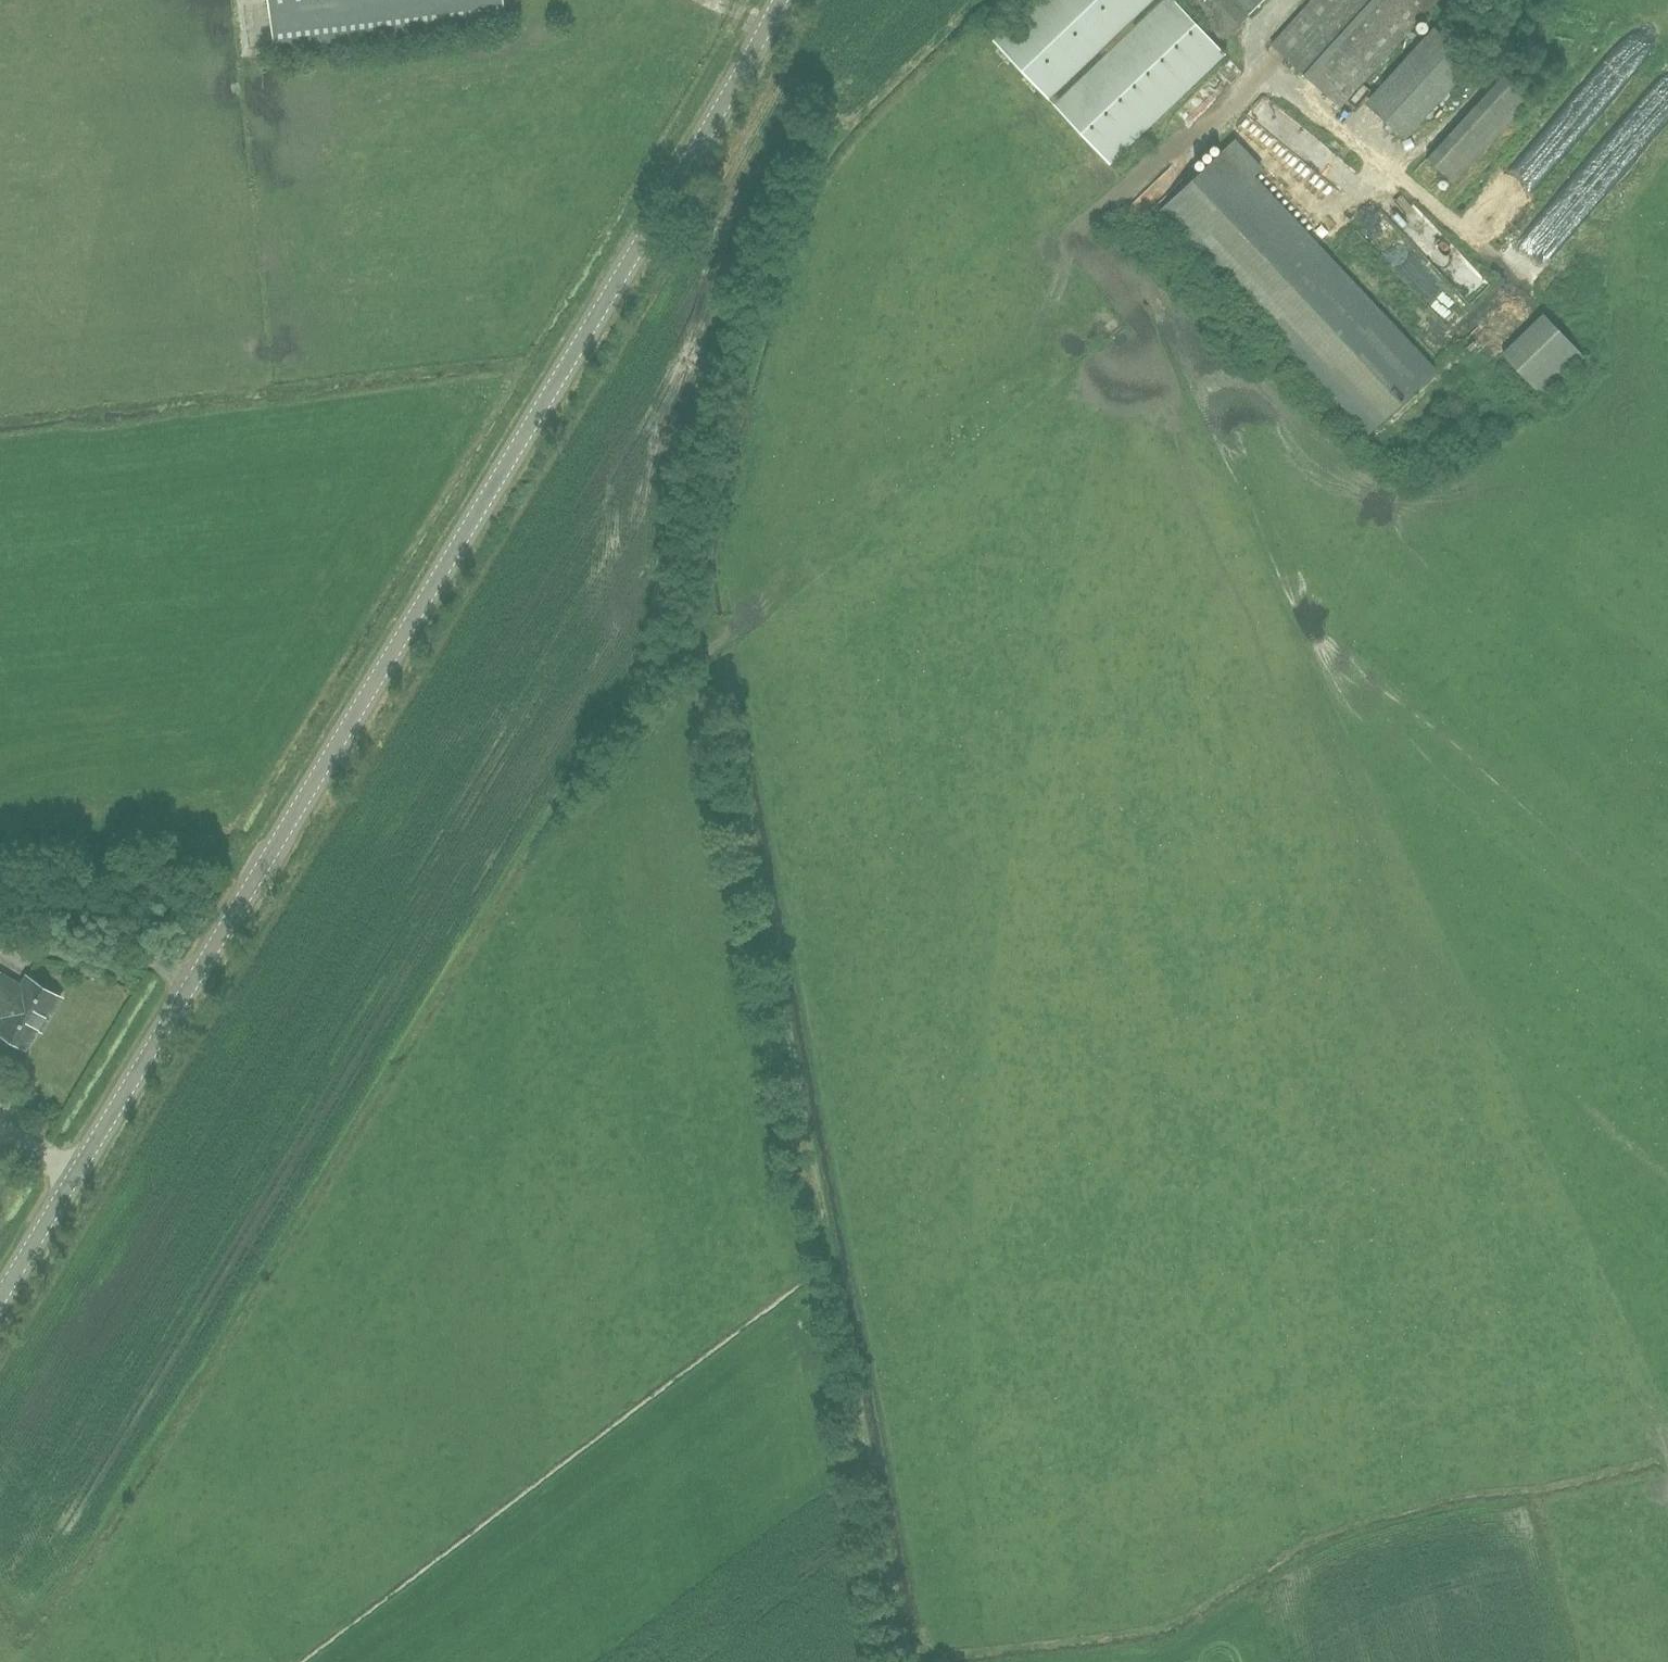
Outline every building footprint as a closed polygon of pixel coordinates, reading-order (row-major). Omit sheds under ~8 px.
[(276,49),(506,22),(504,0),(270,0),(276,49)] [(993,38),(994,39),(1111,163),(1225,56),(1173,0),(1033,0),(993,38)] [(1223,40),(1266,0),(1185,0),(1223,40)] [(1439,0),(1314,0),(1273,46),(1341,108),(1439,0)] [(1474,65),(1445,38),(1376,114),(1405,140),(1474,65)] [(1530,101),(1504,77),(1427,161),(1453,184),(1530,101)] [(1435,371),(1227,150),(1159,214),(1366,435),(1435,371)] [(1503,356),(1541,395),(1582,355),(1544,316),(1503,356)] [(62,997),(29,977),(22,988),(2,975),(0,978),(0,995),(42,1021),(43,1020),(46,1023),(62,997)] [(42,1021),(0,995),(0,1014),(4,1017),(0,1024),(0,1032),(26,1048),(42,1021)]
